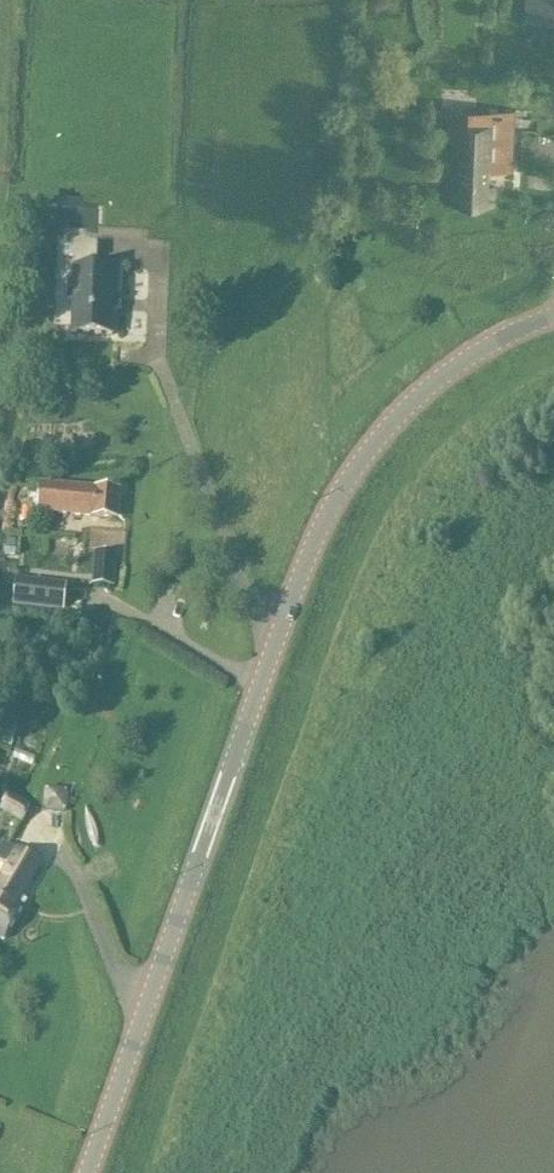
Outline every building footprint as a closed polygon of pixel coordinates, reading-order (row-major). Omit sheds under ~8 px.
[(512,170),(514,109),(454,107),(452,152),(460,153),(458,189),(448,188),(447,205),(495,207),(496,186),(487,186),(487,169),(512,170)] [(73,302),(72,334),(112,336),(113,313),(119,313),(121,272),(91,270),(92,259),(96,259),(96,236),(65,235),(64,258),(76,258),(75,270),(74,270),(74,283),(68,283),(67,301),(73,302)] [(118,519),(120,492),(42,486),(39,513),(48,513),(48,518),(54,519),(54,514),(118,519)] [(115,555),(94,554),(91,586),(113,588),(115,555)] [(17,581),(14,605),(56,609),(59,586),(17,581)] [(67,791),(45,790),(44,813),(67,814),(67,791)] [(31,808),(8,796),(0,811),(0,812),(22,824),(31,808)] [(0,885),(0,939),(5,942),(17,920),(12,917),(41,866),(4,845),(0,853),(0,862),(10,868),(0,885)]
